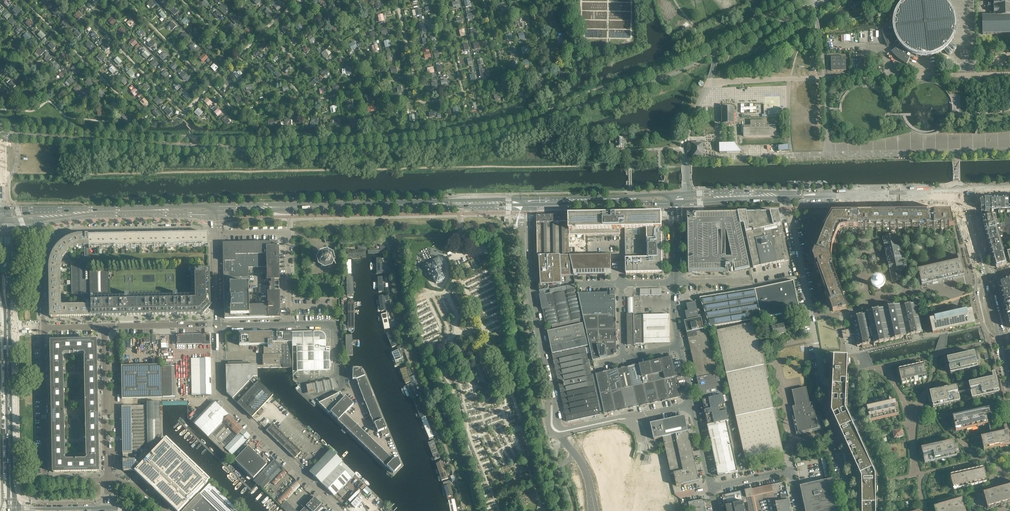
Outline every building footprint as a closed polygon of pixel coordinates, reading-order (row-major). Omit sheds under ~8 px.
[(42,9),(46,4),(42,0),(41,0),(37,4),(42,9)] [(88,4),(92,9),(97,5),(95,1),(96,0),(93,0),(88,4)] [(339,9),(345,6),(342,0),(341,0),(336,3),(339,9)] [(453,8),(461,6),(460,0),(451,2),(453,8)] [(950,6),(947,3),(948,2),(947,2),(947,3),(946,2),(944,0),(943,0),(907,0),(906,0),(905,1),(902,4),(901,5),(899,7),(898,9),(896,12),(896,13),(894,16),(894,18),(893,21),(893,23),(893,26),(893,28),(893,31),(894,33),(891,33),(890,31),(890,30),(882,30),(883,32),(883,34),(883,35),(884,37),(884,38),(884,39),(885,41),(885,42),(886,43),(886,44),(887,46),(894,43),(894,42),(893,40),(893,39),(892,38),(892,36),(894,36),(896,39),(897,41),(897,42),(900,46),(902,48),(904,50),(902,52),(901,51),(900,50),(899,49),(898,47),(891,52),(893,54),(894,56),(896,57),(898,59),(900,60),(901,61),(902,62),(904,63),(907,64),(910,57),(908,56),(907,55),(906,55),(904,54),(906,52),(908,53),(911,55),(912,55),(915,57),(917,57),(920,58),(922,58),(925,58),(927,58),(930,58),(932,57),(935,56),(937,56),(940,54),(941,54),(944,52),(945,51),(945,52),(946,52),(947,54),(948,55),(949,55),(950,55),(951,55),(952,54),(952,53),(953,53),(953,52),(953,51),(954,51),(955,51),(955,50),(956,49),(957,49),(957,48),(957,47),(956,47),(956,46),(955,45),(953,44),(953,43),(952,43),(954,40),(954,39),(956,36),(956,34),(957,31),(957,29),(957,26),(957,24),(957,21),(956,19),(955,16),(955,14),(953,11),(953,10),(952,8),(950,7),(952,6),(951,6),(950,6)] [(273,5),(278,10),(283,6),(278,1),(273,5)] [(221,6),(226,12),(229,10),(223,4),(221,6)] [(989,5),(989,6),(989,8),(989,9),(994,8),(994,12),(991,13),(991,16),(994,16),(1009,16),(1009,4),(989,5)] [(11,10),(16,15),(21,10),(16,5),(11,10)] [(175,7),(171,10),(175,15),(179,11),(175,7)] [(413,8),(415,15),(421,14),(420,7),(413,8)] [(268,18),(273,13),(268,8),(263,13),(268,18)] [(324,11),(328,17),(332,14),(329,8),(324,11)] [(212,14),(217,19),(222,14),(217,9),(212,14)] [(73,15),(78,20),(83,15),(78,10),(73,15)] [(8,19),(11,16),(7,11),(3,14),(8,19)] [(48,16),(53,21),(58,16),(53,11),(48,16)] [(231,19),(236,23),(240,18),(235,14),(231,19)] [(108,20),(113,25),(118,20),(113,15),(108,20)] [(182,21),(186,25),(191,21),(186,16),(182,21)] [(994,16),(991,16),(982,16),(982,21),(981,21),(981,29),(983,29),(983,34),(1009,34),(1009,16),(994,16)] [(71,23),(66,17),(61,20),(67,27),(71,23)] [(125,22),(130,27),(135,22),(130,17),(125,22)] [(7,23),(12,28),(17,23),(12,18),(7,23)] [(31,27),(35,23),(30,19),(27,23),(31,27)] [(168,24),(173,29),(178,24),(173,19),(168,24)] [(428,22),(430,28),(436,27),(435,20),(428,22)] [(230,30),(235,27),(231,22),(226,25),(230,30)] [(281,28),(285,33),(290,28),(286,23),(281,28)] [(296,28),(300,33),(305,28),(301,23),(296,28)] [(20,25),(15,30),(19,34),(24,29),(20,25)] [(119,30),(123,34),(127,31),(123,26),(119,30)] [(339,38),(344,33),(339,28),(334,33),(339,38)] [(72,34),(77,38),(82,33),(77,29),(72,34)] [(137,33),(142,38),(146,34),(141,29),(137,33)] [(192,33),(197,38),(202,33),(197,29),(192,33)] [(36,35),(41,40),(46,35),(41,30),(36,35)] [(89,35),(94,40),(98,35),(94,30),(89,35)] [(183,40),(188,35),(184,31),(180,36),(183,40)] [(22,37),(26,42),(31,37),(26,32),(22,37)] [(236,40),(240,45),(245,40),(240,35),(236,40)] [(128,42),(133,47),(138,42),(133,37),(128,42)] [(148,44),(153,49),(157,44),(153,39),(148,44)] [(91,49),(95,46),(90,40),(86,44),(91,49)] [(349,44),(352,50),(358,46),(355,40),(349,44)] [(49,45),(54,50),(57,46),(52,41),(49,45)] [(189,46),(195,52),(199,47),(193,41),(189,46)] [(258,46),(263,50),(268,45),(263,41),(258,46)] [(302,49),(307,54),(312,50),(307,45),(302,49)] [(321,53),(325,58),(330,53),(326,48),(321,53)] [(148,59),(153,54),(148,49),(143,54),(148,59)] [(162,49),(160,52),(162,53),(159,56),(165,61),(167,58),(165,57),(167,54),(162,49)] [(59,57),(64,62),(69,57),(64,52),(59,57)] [(95,57),(100,62),(105,57),(100,52),(95,57)] [(199,57),(204,62),(208,57),(203,52),(199,57)] [(43,59),(48,64),(52,59),(48,54),(43,59)] [(217,59),(222,63),(227,58),(222,54),(217,59)] [(113,61),(117,65),(122,60),(117,56),(113,61)] [(846,71),(846,57),(831,57),(832,71),(846,71)] [(150,64),(155,68),(160,63),(155,59),(150,64)] [(58,70),(61,66),(56,60),(52,64),(58,70)] [(168,66),(173,70),(178,65),(173,61),(168,66)] [(265,66),(270,71),(274,66),(270,62),(265,66)] [(211,66),(216,71),(219,68),(215,63),(211,66)] [(283,69),(287,73),(292,68),(287,64),(283,69)] [(63,78),(68,73),(64,68),(58,73),(63,78)] [(71,73),(76,77),(81,72),(76,68),(71,73)] [(127,73),(133,77),(136,73),(130,68),(127,73)] [(166,78),(170,74),(166,69),(162,73),(166,78)] [(233,73),(238,78),(243,73),(240,70),(237,72),(236,70),(233,73)] [(319,74),(324,78),(329,73),(326,70),(324,72),(322,70),(319,74)] [(185,71),(181,74),(187,82),(191,79),(185,71)] [(377,73),(378,80),(385,79),(383,72),(377,73)] [(119,81),(124,86),(129,81),(124,76),(119,81)] [(17,85),(10,77),(6,81),(14,88),(17,85)] [(65,82),(70,86),(74,82),(70,77),(65,82)] [(89,78),(85,82),(90,87),(94,83),(89,78)] [(319,82),(316,78),(310,83),(313,86),(319,82)] [(172,86),(177,91),(182,86),(177,81),(172,86)] [(220,86),(225,90),(230,86),(225,81),(220,86)] [(190,87),(195,92),(199,87),(195,82),(190,87)] [(254,89),(252,82),(246,84),(248,91),(254,89)] [(141,88),(146,93),(151,88),(146,83),(141,88)] [(79,84),(74,89),(78,92),(83,87),(79,84)] [(138,99),(142,95),(136,87),(132,90),(138,99)] [(181,90),(185,94),(184,95),(188,100),(192,96),(184,88),(181,90)] [(95,96),(100,101),(105,96),(100,91),(95,96)] [(78,98),(83,103),(88,98),(83,93),(78,98)] [(4,104),(9,99),(4,94),(0,98),(0,100),(4,104)] [(21,105),(26,101),(22,96),(17,100),(21,105)] [(159,105),(163,101),(158,96),(154,100),(159,105)] [(139,102),(143,107),(148,102),(143,97),(139,102)] [(203,100),(208,105),(212,102),(207,97),(203,100)] [(163,111),(168,115),(173,110),(168,106),(163,111)] [(194,112),(199,116),(203,111),(198,107),(194,112)] [(735,124),(734,107),(722,108),(723,125),(735,124)] [(218,116),(223,112),(219,108),(215,112),(218,116)] [(120,116),(125,121),(129,116),(125,111),(120,116)] [(226,125),(231,120),(226,115),(221,120),(226,125)] [(318,123),(318,117),(311,117),(311,122),(310,122),(310,127),(315,127),(315,123),(318,123)] [(776,136),(776,125),(767,126),(767,120),(766,120),(766,121),(763,121),(763,120),(762,120),(762,121),(759,121),(758,121),(755,121),(754,121),(751,121),(751,126),(744,126),(744,136),(776,136)] [(615,143),(615,140),(614,138),(612,137),(607,137),(607,140),(607,148),(612,147),(612,143),(615,143)] [(703,158),(703,149),(703,143),(692,144),(693,158),(703,158)] [(742,152),(735,144),(720,144),(720,153),(742,152)] [(663,273),(663,258),(662,213),(616,214),(569,215),(569,235),(620,234),(620,229),(625,229),(626,274),(663,273)] [(750,268),(741,225),(739,215),(739,213),(688,214),(688,221),(688,222),(689,272),(728,272),(728,270),(730,270),(731,271),(732,271),(733,271),(733,270),(733,266),(734,265),(735,271),(740,270),(746,269),(750,268)] [(790,260),(779,213),(742,214),(742,216),(739,215),(741,225),(744,225),(754,268),(790,260)] [(832,256),(841,234),(842,231),(850,231),(850,234),(859,234),(859,228),(859,214),(844,214),(829,215),(815,250),(815,256),(831,256),(832,256)] [(954,228),(951,214),(945,214),(945,215),(940,215),(940,214),(928,214),(928,215),(926,215),(926,214),(914,214),(914,215),(911,215),(911,214),(899,214),(899,215),(897,215),(897,214),(885,214),(885,215),(883,215),(883,214),(863,214),(859,214),(859,228),(863,228),(954,228)] [(570,255),(569,235),(569,215),(537,216),(538,256),(570,255)] [(1005,227),(1003,228),(1003,227),(997,228),(996,226),(999,225),(998,223),(985,226),(986,231),(988,239),(1002,235),(1002,236),(1009,234),(1009,226),(1005,227)] [(181,246),(181,234),(175,234),(175,233),(173,233),(173,234),(167,234),(167,247),(181,246)] [(194,246),(194,234),(189,234),(189,233),(187,233),(186,233),(186,234),(181,234),(181,246),(194,246)] [(208,246),(208,234),(202,234),(202,233),(199,233),(199,234),(194,234),(194,246),(208,246)] [(115,248),(115,235),(109,235),(107,235),(107,234),(106,235),(106,236),(101,236),(102,248),(115,248)] [(128,247),(128,235),(123,235),(123,234),(120,234),(120,235),(115,235),(115,248),(128,247)] [(142,247),(141,235),(136,235),(136,234),(134,234),(134,235),(128,235),(128,247),(142,247)] [(154,247),(154,235),(149,235),(149,234),(147,234),(146,234),(146,235),(141,235),(142,247),(154,247)] [(167,247),(167,234),(162,234),(159,234),(159,235),(154,235),(154,247),(167,247)] [(102,248),(101,236),(97,236),(96,235),(94,235),(94,236),(89,236),(89,248),(102,248)] [(90,307),(89,271),(89,248),(89,236),(85,236),(85,246),(84,246),(84,253),(77,262),(70,262),(71,296),(78,296),(85,304),(85,306),(85,307),(90,307)] [(85,246),(85,236),(82,236),(80,236),(78,236),(77,236),(76,237),(78,246),(79,246),(81,246),(82,246),(83,246),(84,246),(85,246)] [(902,261),(896,236),(883,238),(893,282),(901,280),(899,271),(904,270),(903,269),(907,268),(906,260),(902,261)] [(78,246),(76,237),(74,237),(72,238),(71,238),(69,239),(67,240),(66,240),(65,241),(63,242),(69,250),(70,250),(71,249),(72,248),(73,248),(78,246)] [(1001,245),(1000,240),(989,243),(991,248),(1001,245)] [(69,250),(63,242),(62,243),(60,245),(59,246),(58,247),(57,249),(55,250),(54,252),(54,253),(62,258),(63,257),(63,256),(64,255),(65,254),(66,253),(67,252),(68,251),(69,250)] [(278,242),(249,243),(223,244),(225,319),(280,318),(279,292),(274,293),(274,281),(279,281),(278,242)] [(333,264),(330,252),(329,249),(326,250),(327,253),(318,255),(321,267),(333,264)] [(62,259),(62,258),(54,253),(53,254),(53,255),(52,256),(51,258),(51,260),(50,262),(50,264),(50,265),(50,267),(59,267),(60,266),(60,265),(60,263),(60,262),(61,261),(61,260),(62,259)] [(490,255),(482,256),(482,263),(491,262),(490,255)] [(561,276),(574,276),(574,275),(570,255),(538,256),(538,259),(541,259),(542,274),(539,274),(539,277),(540,277),(540,279),(539,279),(540,292),(549,290),(549,283),(562,283),(561,278),(561,276)] [(611,271),(611,259),(611,255),(570,255),(574,275),(575,275),(580,275),(606,275),(606,271),(611,271)] [(847,309),(832,268),(831,256),(815,256),(815,262),(817,268),(816,269),(818,275),(820,275),(825,291),(824,291),(826,297),(828,297),(833,312),(847,309)] [(964,274),(963,267),(960,256),(957,257),(958,261),(956,262),(919,271),(919,275),(917,275),(918,281),(921,280),(921,284),(922,284),(922,285),(964,276),(964,274)] [(1009,259),(1005,259),(995,263),(996,268),(1009,264),(1009,263),(1009,259)] [(441,273),(442,272),(437,262),(426,268),(431,278),(433,277),(434,281),(435,280),(436,283),(444,279),(442,277),(443,276),(441,273)] [(60,279),(59,269),(59,268),(59,267),(50,267),(50,268),(50,269),(50,279),(60,279)] [(210,303),(209,281),(210,281),(211,280),(210,278),(209,278),(209,271),(209,269),(89,271),(90,307),(90,316),(98,316),(100,318),(102,316),(124,315),(124,316),(125,317),(127,316),(127,315),(149,315),(151,317),(152,315),(174,315),(176,317),(178,315),(178,314),(199,314),(201,316),(203,314),(209,307),(210,307),(212,305),(210,303)] [(60,291),(60,279),(50,279),(50,291),(60,291)] [(882,287),(882,286),(882,285),(882,284),(882,283),(881,282),(880,281),(879,281),(879,280),(878,280),(877,280),(876,280),(875,280),(874,280),(873,280),(872,280),(872,281),(871,281),(871,282),(870,282),(870,283),(869,283),(869,284),(869,285),(869,286),(869,287),(869,288),(869,289),(869,290),(870,291),(871,291),(871,292),(872,292),(872,293),(873,293),(874,293),(875,293),(876,293),(877,293),(878,293),(879,293),(879,292),(880,292),(880,291),(881,291),(881,290),(882,290),(882,289),(882,288),(882,287)] [(800,311),(794,281),(755,290),(703,298),(700,298),(710,327),(761,319),(764,319),(798,311),(798,312),(800,311)] [(584,319),(577,288),(576,284),(567,286),(567,290),(566,292),(551,295),(550,293),(540,295),(542,307),(547,327),(553,325),(584,319)] [(1002,291),(1004,301),(1009,299),(1009,289),(1002,291)] [(60,303),(60,291),(50,291),(50,304),(60,303)] [(615,315),(615,296),(616,296),(615,291),(614,292),(610,292),(610,293),(587,294),(584,294),(584,300),(580,300),(583,316),(615,315)] [(635,344),(645,344),(645,342),(644,315),(634,316),(634,315),(634,297),(630,297),(628,297),(629,315),(628,315),(628,345),(631,345),(635,345),(635,344)] [(701,312),(701,309),(698,309),(696,302),(687,304),(688,309),(686,309),(686,311),(685,312),(687,319),(699,316),(698,312),(701,312)] [(58,311),(59,310),(62,310),(62,307),(60,306),(60,303),(50,304),(50,317),(58,317),(58,311)] [(892,321),(903,319),(906,336),(911,335),(913,334),(917,333),(923,332),(916,303),(911,305),(911,304),(905,306),(900,307),(900,306),(895,307),(888,308),(879,310),(875,311),(877,320),(891,317),(892,321)] [(78,317),(78,307),(65,307),(66,317),(78,317)] [(90,307),(85,307),(78,307),(78,317),(90,317),(90,316),(90,307)] [(976,325),(972,310),(949,316),(930,320),(933,335),(945,332),(976,325)] [(906,336),(903,319),(892,321),(891,317),(877,320),(875,311),(872,311),(872,312),(867,313),(868,314),(874,343),(874,344),(874,345),(875,345),(875,344),(879,343),(881,343),(881,344),(884,343),(884,342),(886,342),(887,342),(890,342),(890,341),(891,340),(891,341),(894,341),(894,340),(895,340),(897,339),(897,340),(900,339),(902,338),(906,337),(906,338),(907,338),(907,337),(906,336)] [(381,314),(384,330),(390,329),(387,313),(381,314)] [(644,315),(645,342),(671,341),(670,313),(644,313),(644,315)] [(874,343),(868,314),(863,315),(857,316),(857,317),(851,318),(854,330),(855,334),(858,347),(862,345),(863,348),(870,347),(870,344),(874,343)] [(617,323),(616,319),(615,319),(615,315),(583,316),(586,330),(616,330),(616,323),(617,323)] [(704,329),(701,317),(685,321),(685,324),(687,333),(704,329)] [(774,411),(767,378),(769,377),(767,367),(766,367),(764,368),(763,363),(765,363),(766,363),(763,352),(761,353),(754,323),(717,331),(746,460),(783,451),(776,421),(779,421),(776,410),(776,411),(774,411)] [(586,339),(583,324),(548,332),(551,346),(586,339)] [(715,362),(710,345),(705,329),(704,329),(687,333),(697,378),(718,374),(716,366),(715,362)] [(617,337),(617,334),(616,334),(616,330),(586,330),(588,338),(589,341),(616,341),(616,337),(617,337)] [(850,335),(849,332),(849,330),(844,331),(842,331),(843,338),(850,337),(850,335)] [(386,333),(392,348),(397,346),(391,331),(386,333)] [(293,367),(292,332),(239,333),(239,346),(264,345),(264,355),(263,355),(263,365),(283,365),(283,367),(283,368),(293,367)] [(301,380),(298,341),(299,341),(302,337),(302,332),(293,332),(293,340),(295,362),(293,362),(294,380),(301,380)] [(330,367),(329,332),(311,332),(312,353),(312,367),(330,367)] [(210,344),(210,334),(177,334),(177,345),(205,344),(210,344)] [(551,346),(553,354),(560,352),(574,349),(585,347),(590,346),(589,341),(588,338),(586,339),(551,346)] [(85,351),(85,341),(73,342),(74,354),(78,354),(77,353),(83,353),(85,351)] [(96,354),(96,341),(85,341),(85,351),(83,353),(84,353),(86,355),(87,354),(96,354)] [(616,351),(616,341),(589,341),(590,346),(593,360),(614,355),(617,354),(616,351)] [(62,351),(62,342),(51,342),(51,355),(61,355),(61,356),(61,355),(64,353),(62,351)] [(74,354),(73,342),(62,342),(62,351),(64,353),(73,353),(73,354),(74,354)] [(598,405),(585,347),(574,349),(578,368),(569,369),(572,380),(559,383),(561,392),(569,391),(570,397),(574,396),(575,402),(577,401),(579,407),(584,406),(585,408),(598,405)] [(578,368),(574,349),(560,352),(564,370),(569,369),(578,368)] [(390,353),(395,367),(404,364),(399,350),(390,353)] [(564,370),(560,352),(553,354),(559,383),(572,380),(569,369),(564,370)] [(978,368),(977,363),(979,362),(978,356),(975,357),(974,353),(947,359),(950,372),(951,374),(978,368)] [(96,366),(96,359),(96,354),(87,354),(86,355),(85,356),(85,366),(96,366)] [(62,366),(62,356),(61,355),(61,356),(61,355),(51,355),(51,366),(62,366)] [(847,381),(848,358),(834,357),(834,370),(834,375),(833,375),(833,380),(847,381)] [(211,368),(211,361),(211,358),(191,359),(191,369),(211,368)] [(676,370),(675,366),(674,367),(672,358),(661,360),(665,380),(676,378),(675,370),(676,370)] [(665,380),(661,360),(650,363),(655,382),(665,380)] [(655,382),(650,363),(650,362),(646,363),(647,363),(639,365),(644,385),(655,382)] [(927,379),(926,372),(924,364),(899,370),(902,384),(927,379)] [(162,398),(161,365),(121,366),(122,399),(162,398)] [(233,399),(253,377),(257,377),(257,368),(257,365),(226,366),(226,393),(233,399)] [(644,385),(639,365),(636,366),(636,365),(632,366),(632,367),(628,367),(633,387),(644,385)] [(63,378),(62,366),(51,366),(52,378),(63,378)] [(97,377),(96,366),(85,366),(86,374),(86,377),(97,377)] [(174,397),(174,367),(162,367),(163,397),(174,397)] [(633,387),(628,367),(625,368),(625,367),(621,368),(621,369),(618,370),(622,390),(633,387)] [(211,395),(211,375),(211,368),(191,369),(192,395),(211,395)] [(405,368),(400,370),(406,384),(411,382),(405,368)] [(386,429),(364,375),(361,369),(353,369),(353,380),(356,380),(358,384),(358,385),(363,398),(363,400),(364,400),(364,401),(365,403),(369,412),(369,413),(370,416),(371,416),(370,417),(372,419),(374,424),(378,432),(386,429)] [(622,390),(618,370),(618,369),(614,370),(614,371),(611,371),(610,370),(606,371),(607,372),(611,392),(622,390)] [(611,392),(607,372),(606,371),(603,372),(604,373),(596,375),(600,394),(611,392)] [(999,393),(997,384),(995,373),(992,374),(993,378),(990,379),(969,384),(972,399),(999,393)] [(722,396),(718,374),(697,378),(702,400),(722,396)] [(97,389),(97,377),(86,377),(86,389),(97,389)] [(252,417),(261,408),(267,402),(268,403),(271,401),(269,399),(273,395),(258,382),(257,381),(257,377),(253,377),(233,399),(232,399),(252,417)] [(63,390),(63,378),(52,378),(52,390),(63,390)] [(681,397),(679,388),(680,388),(679,384),(678,385),(676,378),(665,380),(670,399),(681,397)] [(333,379),(306,385),(308,394),(338,388),(333,379)] [(670,399),(665,380),(655,382),(659,402),(662,401),(662,402),(666,401),(666,400),(670,399)] [(846,398),(847,381),(833,380),(832,397),(846,398)] [(659,402),(655,382),(644,385),(648,404),(652,403),(652,404),(655,404),(655,403),(659,402)] [(412,383),(407,385),(413,399),(418,397),(412,383)] [(648,404),(644,385),(633,387),(637,407),(642,406),(642,407),(645,406),(644,405),(648,404)] [(637,407),(633,387),(622,390),(626,409),(630,408),(630,409),(634,408),(633,407),(637,407)] [(960,401),(957,387),(930,393),(931,397),(928,397),(929,403),(932,402),(933,407),(960,401)] [(317,404),(300,388),(298,390),(314,406),(317,404)] [(819,428),(813,402),(810,403),(806,388),(792,391),(796,406),(793,407),(798,433),(819,428)] [(97,401),(97,389),(86,389),(86,400),(86,401),(97,401)] [(63,401),(63,390),(52,390),(52,401),(63,401)] [(626,409),(622,390),(611,392),(615,411),(619,410),(619,411),(623,411),(623,410),(626,409)] [(600,415),(598,405),(585,408),(584,406),(579,407),(577,401),(575,402),(574,396),(570,397),(569,391),(561,392),(567,422),(600,415)] [(615,411),(611,392),(600,394),(604,414),(608,413),(609,414),(612,413),(612,412),(615,411)] [(723,396),(722,396),(702,400),(705,413),(726,409),(723,396)] [(334,408),(343,398),(343,397),(331,402),(329,399),(318,404),(328,414),(334,408)] [(369,436),(367,435),(359,427),(358,425),(357,425),(357,424),(355,423),(345,414),(354,405),(345,397),(330,412),(338,420),(387,467),(393,473),(401,465),(398,458),(393,460),(383,450),(382,448),(381,449),(381,448),(379,446),(371,439),(370,437),(369,437),(369,436)] [(846,410),(846,398),(832,397),(832,412),(833,415),(846,410)] [(413,400),(420,418),(424,416),(417,398),(413,400)] [(97,412),(97,401),(86,401),(86,400),(85,400),(85,405),(86,405),(86,412),(97,412)] [(63,409),(63,401),(52,401),(52,413),(63,413),(65,413),(64,409),(63,409)] [(229,415),(221,408),(214,401),(208,408),(223,422),(229,415)] [(899,415),(897,407),(896,402),(896,401),(894,401),(894,402),(889,403),(889,402),(887,403),(882,404),(880,404),(880,405),(875,406),(873,406),(868,407),(867,407),(870,422),(899,415)] [(163,441),(163,436),(162,406),(160,406),(147,406),(122,407),(124,471),(135,471),(163,441)] [(208,437),(223,422),(208,408),(196,420),(193,423),(208,437)] [(988,424),(987,419),(986,416),(991,415),(989,408),(953,417),(956,431),(988,424)] [(729,421),(726,409),(705,413),(708,426),(727,422),(727,421),(729,421)] [(855,430),(846,410),(833,415),(840,430),(841,430),(843,435),(855,430)] [(98,424),(97,412),(86,412),(87,424),(98,424)] [(64,425),(63,413),(52,413),(53,425),(64,425)] [(217,446),(238,425),(229,416),(229,415),(223,422),(208,437),(217,446)] [(425,417),(421,419),(429,440),(434,438),(425,417)] [(688,432),(685,417),(651,424),(654,440),(663,438),(688,432)] [(268,418),(262,423),(267,427),(272,422),(268,418)] [(738,472),(727,423),(727,422),(708,426),(708,428),(718,476),(738,472)] [(98,436),(98,424),(87,424),(87,436),(98,436)] [(64,436),(64,425),(53,425),(53,436),(64,436)] [(230,458),(250,436),(238,425),(217,446),(230,458)] [(301,452),(272,425),(266,431),(295,458),(301,452)] [(1007,430),(1006,426),(1004,427),(1004,431),(981,436),(984,450),(1009,444),(1009,440),(1009,439),(1007,430)] [(905,436),(904,430),(902,431),(902,429),(899,430),(899,428),(896,429),(896,430),(893,431),(893,433),(891,433),(892,438),(895,438),(904,436),(905,436)] [(855,430),(843,435),(845,439),(847,444),(859,439),(857,434),(855,430)] [(691,444),(688,432),(663,438),(666,450),(691,444)] [(64,448),(64,441),(64,436),(53,436),(53,448),(64,448)] [(98,447),(98,441),(98,436),(87,436),(87,447),(98,447)] [(163,441),(135,471),(177,510),(179,510),(209,480),(166,438),(163,441)] [(821,445),(820,439),(820,440),(802,444),(802,443),(803,449),(821,445)] [(866,454),(859,439),(847,444),(846,444),(853,460),(866,454)] [(435,461),(441,459),(434,441),(428,443),(435,461)] [(957,456),(956,451),(959,451),(957,445),(955,446),(954,442),(922,449),(925,464),(957,456)] [(694,457),(691,444),(666,450),(668,462),(694,457)] [(98,459),(98,451),(98,447),(87,447),(87,457),(88,458),(89,459),(98,459)] [(254,478),(267,464),(248,447),(235,461),(254,478)] [(64,458),(64,448),(53,448),(53,460),(63,459),(64,458)] [(322,483),(339,465),(342,462),(330,450),(310,472),(322,483)] [(873,469),(866,454),(853,460),(860,475),(873,469)] [(696,469),(694,459),(694,457),(668,462),(671,475),(674,474),(696,469)] [(827,457),(822,458),(826,475),(830,474),(827,457)] [(99,472),(98,459),(89,459),(88,458),(86,461),(87,462),(87,472),(99,472)] [(65,472),(64,463),(66,461),(63,459),(53,460),(54,472),(65,472)] [(283,468),(274,459),(272,461),(281,470),(283,468)] [(76,472),(76,460),(72,460),(72,461),(66,461),(64,463),(65,472),(76,472)] [(87,472),(87,462),(86,461),(76,461),(76,460),(76,472),(87,472)] [(282,470),(281,470),(272,461),(256,479),(253,481),(259,486),(267,477),(271,481),(282,470)] [(435,464),(441,482),(448,479),(443,461),(435,464)] [(342,488),(351,479),(351,480),(352,479),(339,465),(322,483),(321,484),(334,496),(336,494),(337,494),(337,493),(342,488)] [(987,482),(985,475),(984,468),(951,475),(954,490),(987,482)] [(275,485),(287,473),(283,469),(282,470),(271,481),(271,482),(275,485)] [(699,481),(696,469),(674,474),(677,486),(699,481)] [(876,487),(876,475),(873,469),(860,475),(862,478),(862,487),(876,487)] [(832,479),(821,481),(825,500),(804,505),(806,510),(839,510),(832,479)] [(281,505),(286,501),(301,485),(295,480),(276,500),(281,505)] [(363,490),(367,485),(362,480),(358,485),(363,490)] [(443,483),(448,500),(454,498),(450,481),(443,483)] [(210,483),(183,510),(239,510),(210,483)] [(754,496),(773,492),(772,485),(745,491),(749,508),(750,510),(757,510),(754,496)] [(984,493),(988,508),(1009,502),(1009,486),(984,493)] [(876,504),(876,487),(862,487),(862,504),(876,504)] [(342,497),(346,493),(342,488),(337,493),(342,497)] [(742,503),(740,492),(723,495),(725,504),(725,506),(742,503)] [(304,508),(314,498),(311,495),(301,505),(304,508)] [(321,504),(314,498),(304,508),(301,510),(315,510),(321,504)] [(454,499),(448,501),(450,510),(457,510),(454,499)] [(703,499),(698,501),(700,510),(706,510),(703,499)] [(962,499),(934,507),(935,510),(966,510),(962,499)] [(286,501),(281,505),(281,506),(286,510),(296,510),(286,501)] [(698,501),(689,503),(691,510),(700,510),(698,501)] [(742,503),(725,506),(726,510),(749,510),(747,501),(742,503)]
